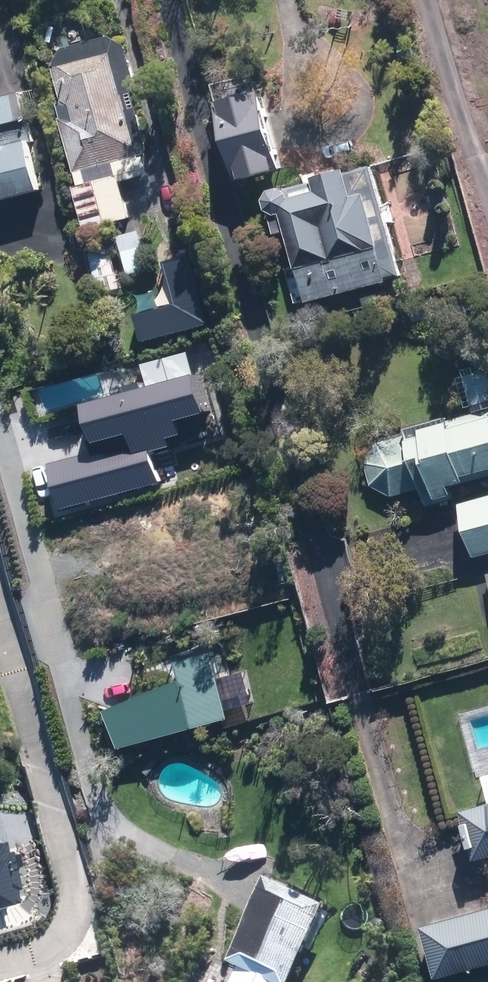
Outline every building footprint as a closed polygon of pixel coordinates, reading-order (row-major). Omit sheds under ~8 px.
[(81,185),(77,186),(88,230),(133,218),(123,181),(151,174),(146,154),(151,148),(140,108),(130,110),(125,93),(134,91),(138,82),(129,46),(112,35),(54,51),(66,102),(60,103),(81,185)] [(0,97),(0,200),(43,189),(31,142),(35,140),(22,91),(0,97)] [(239,176),(281,165),(267,110),(224,122),(239,176)] [(390,278),(403,275),(373,166),(283,191),(285,201),(282,202),(299,264),(287,268),(296,303),(310,298),(312,304),(391,282),(390,278)] [(120,236),(132,275),(152,268),(141,230),(120,236)] [(105,293),(123,288),(114,253),(96,258),(105,293)] [(466,377),(473,406),(487,402),(487,371),(466,377)] [(487,477),(487,409),(409,429),(410,433),(379,442),(368,462),(374,485),(394,497),(426,488),(430,502),(456,496),(454,485),(487,477)] [(224,426),(96,456),(113,527),(181,509),(195,564),(244,551),(237,522),(248,519),(224,426)] [(462,503),(477,557),(487,554),(487,496),(462,503)] [(115,750),(226,720),(207,653),(171,663),(176,680),(98,713),(115,750)] [(462,814),(475,858),(487,854),(487,807),(462,814)] [(23,902),(6,843),(0,845),(0,908),(23,902)] [(332,911),(271,882),(230,965),(241,970),(235,981),(297,981),(332,911)] [(423,921),(439,978),(487,964),(487,903),(423,921)]
